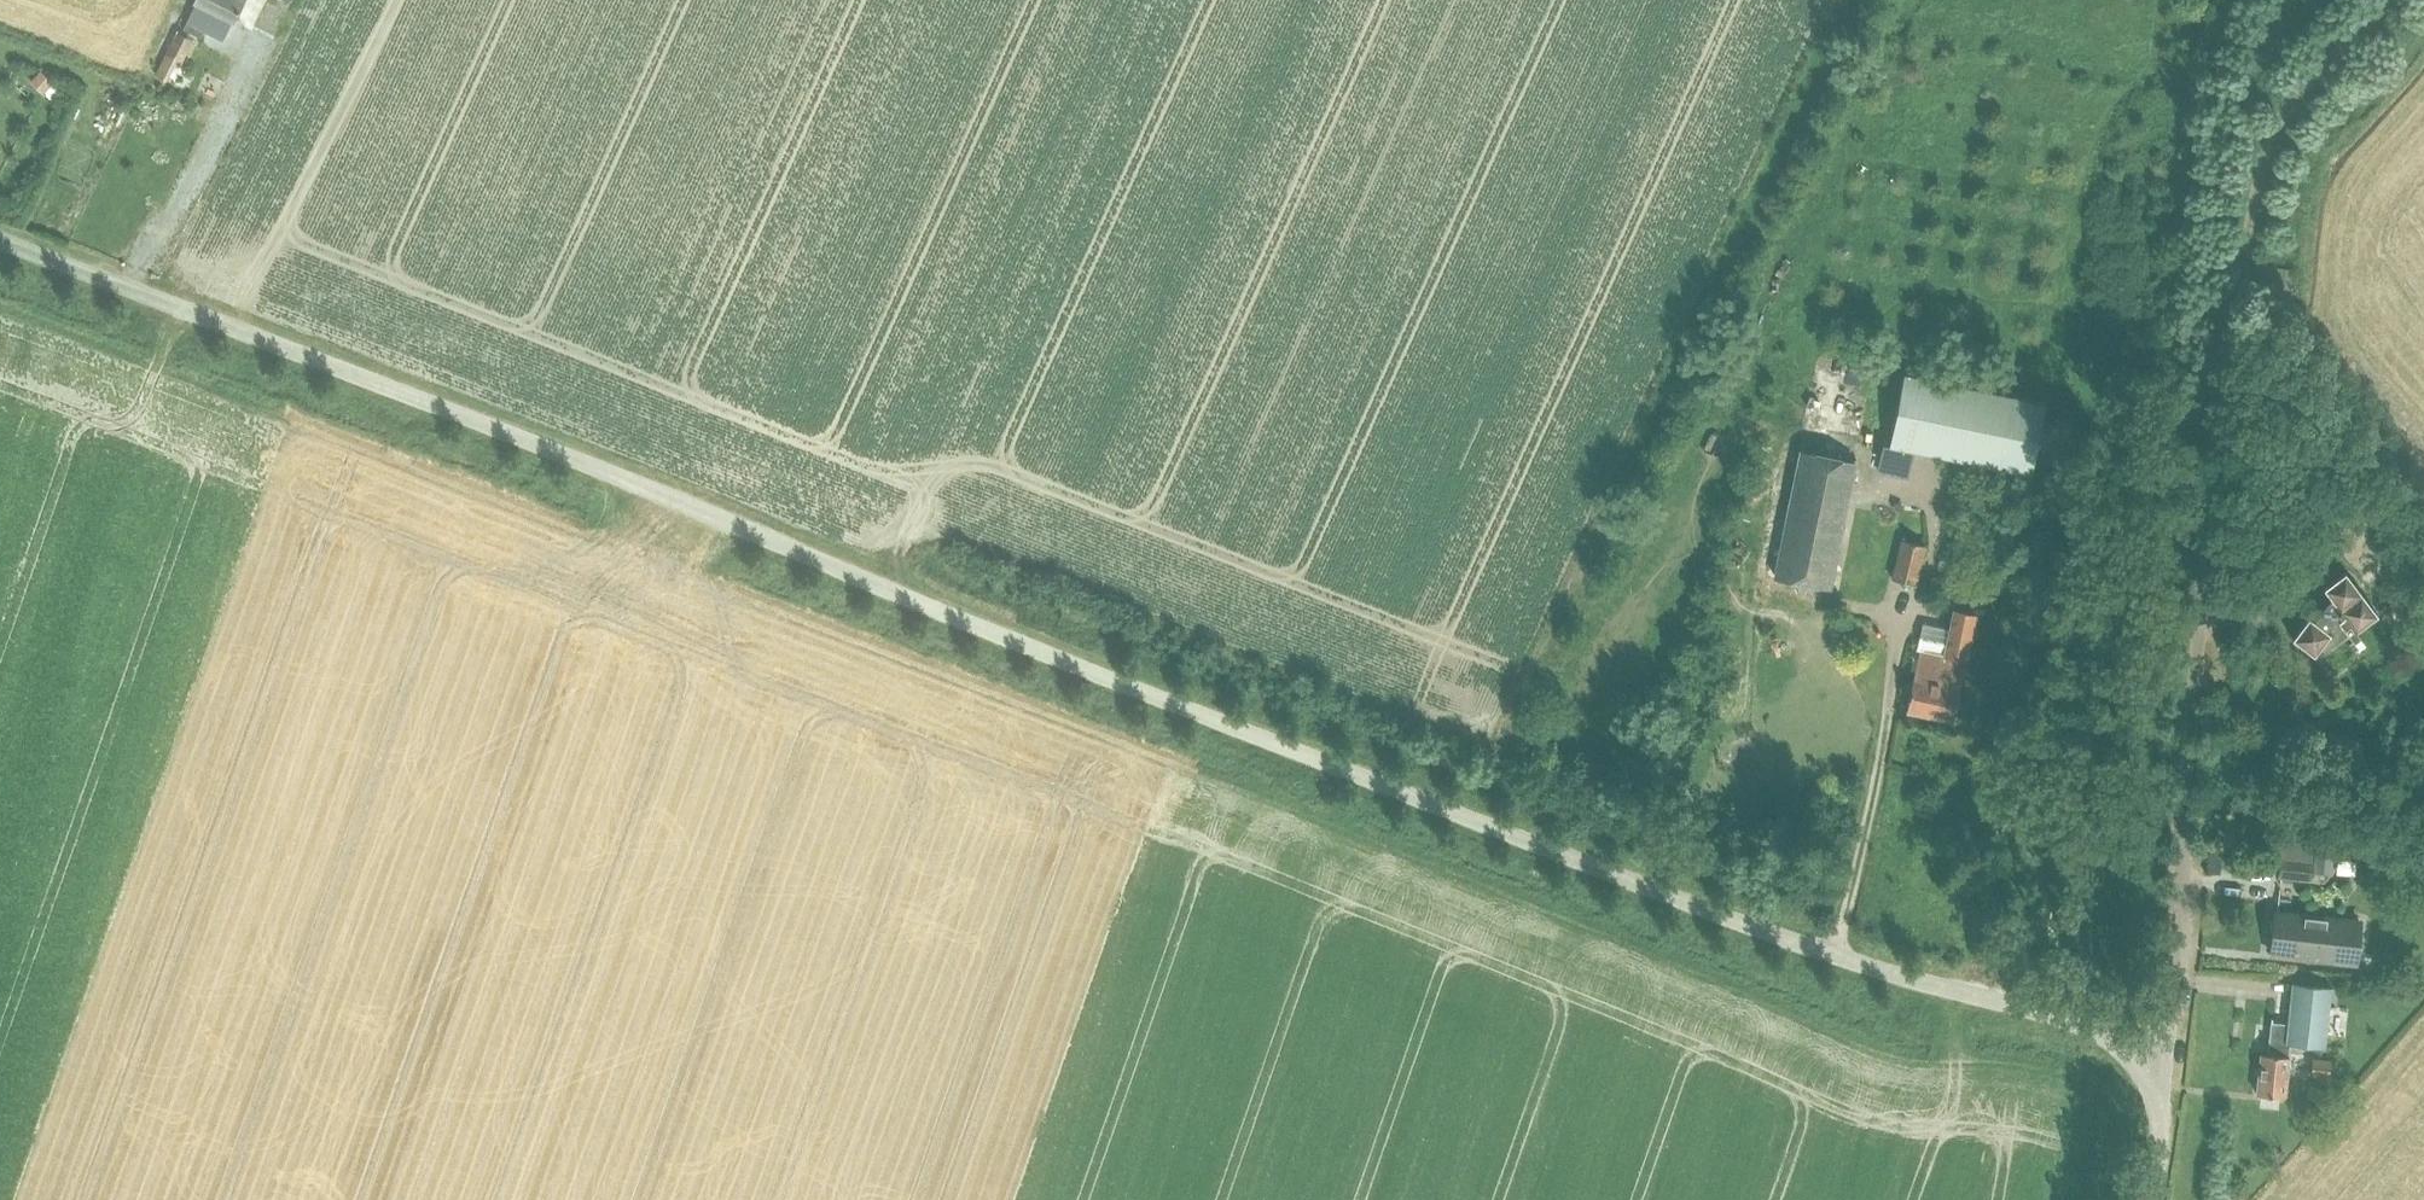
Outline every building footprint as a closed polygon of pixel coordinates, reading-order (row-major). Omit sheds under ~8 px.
[(182,29),(200,38),(203,32),(221,40),(230,21),(234,23),(245,0),(196,0),(195,3),(182,29)] [(165,56),(154,80),(164,85),(176,61),(181,63),(192,43),(176,35),(165,56)] [(40,70),(29,83),(43,95),(54,82),(40,70)] [(2030,474),(2044,403),(1902,374),(1888,445),(2030,474)] [(1830,589),(1856,465),(1801,453),(1775,578),(1830,589)] [(1917,589),(1927,549),(1902,543),(1892,582),(1917,589)] [(2311,615),(2294,636),(2314,652),(2322,643),(2329,648),(2348,635),(2353,642),(2349,645),(2355,652),(2358,650),(2357,648),(2364,643),(2359,637),(2354,630),(2356,628),(2357,629),(2378,613),(2345,570),(2324,586),(2328,591),(2311,615)] [(1913,680),(1907,712),(1953,721),(1959,689),(1964,661),(1965,661),(1974,613),(1952,609),(1943,657),(1919,652),(1913,679),(1913,680)] [(2208,843),(2206,872),(2218,872),(2220,844),(2208,843)] [(2314,853),(2312,870),(2330,872),(2332,855),(2314,853)] [(2309,877),(2311,859),(2283,856),(2281,873),(2309,877)] [(2357,959),(2361,918),(2305,912),(2305,911),(2278,908),(2273,949),(2357,959)] [(2289,1023),(2287,1043),(2323,1047),(2326,1027),(2324,1027),(2326,1013),(2327,1013),(2330,986),(2292,982),(2289,1009),(2290,1009),(2289,1023)] [(2261,1053),(2257,1093),(2283,1096),(2288,1056),(2286,1056),(2287,1043),(2289,1023),(2287,1023),(2287,1026),(2272,1024),(2272,1018),(2271,1017),(2267,1049),(2268,1049),(2268,1054),(2261,1053)] [(2329,1078),(2332,1060),(2313,1058),(2310,1075),(2329,1078)]
